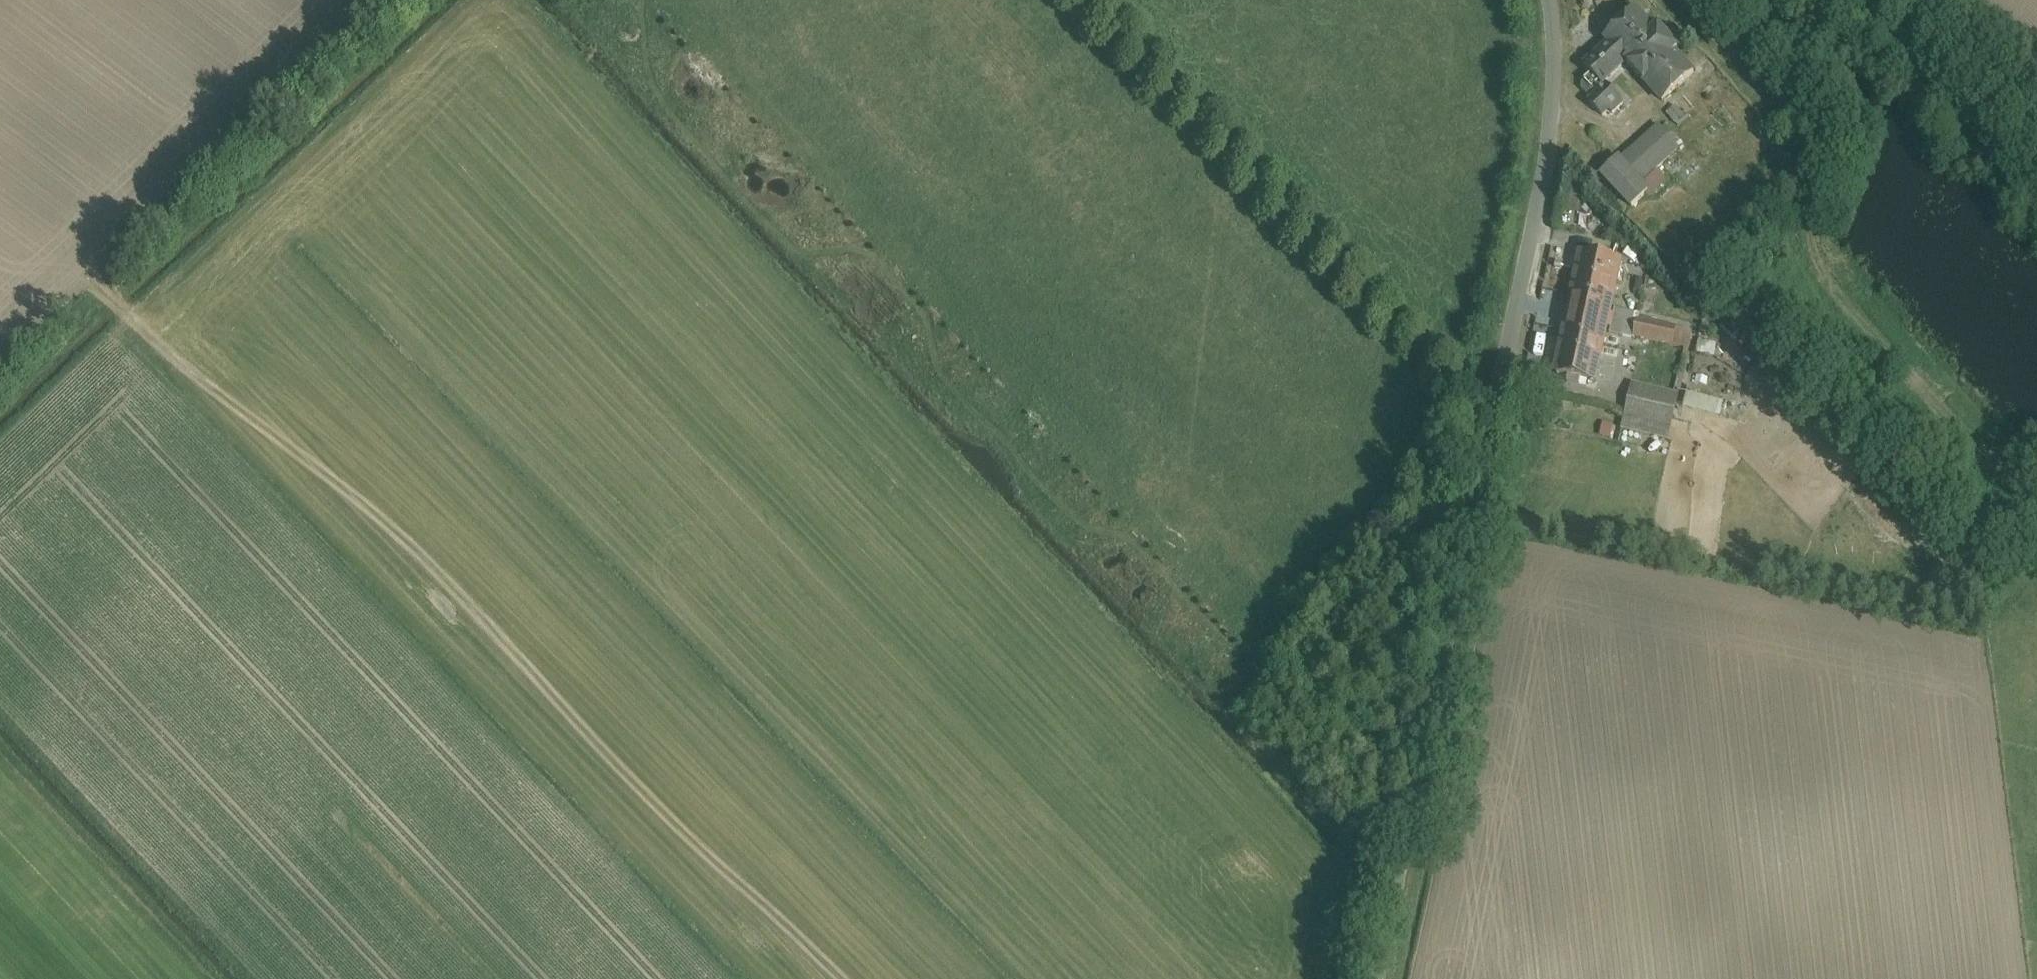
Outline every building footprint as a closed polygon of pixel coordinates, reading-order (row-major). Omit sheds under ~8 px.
[(1699,75),(1636,8),(1569,70),(1591,93),(1616,70),(1657,114),(1699,75)] [(1644,196),(1637,188),(1677,153),(1656,130),(1616,166),(1613,162),(1592,181),(1622,215),(1644,196)] [(1547,383),(1592,392),(1618,267),(1573,258),(1547,383)] [(1634,325),(1630,342),(1668,351),(1672,333),(1634,325)] [(1625,389),(1616,431),(1664,442),(1674,399),(1625,389)]
